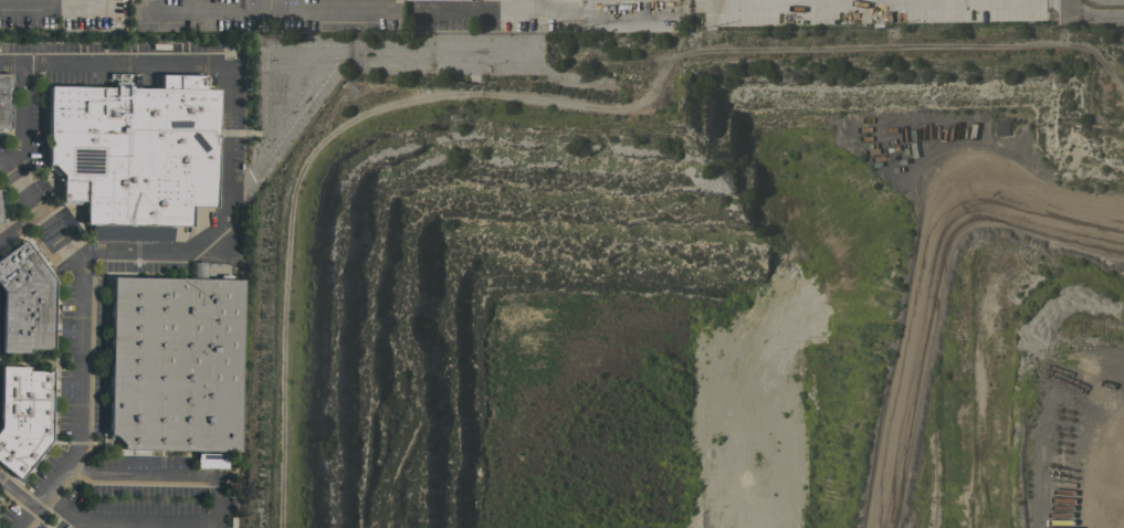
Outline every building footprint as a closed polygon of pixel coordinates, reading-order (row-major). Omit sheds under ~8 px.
[(9,128),(0,128),(0,74),(9,74),(9,128)] [(84,200),(61,200),(61,175),(51,165),(46,165),(48,86),(159,87),(159,75),(206,75),(206,89),(216,89),(214,205),(190,205),(190,225),(84,224),(84,200)] [(2,291),(0,288),(0,256),(23,240),(53,279),(51,349),(28,348),(28,352),(1,352),(2,291)] [(203,278),(204,263),(191,262),(190,278),(203,278)] [(237,461),(227,461),(227,452),(120,448),(122,444),(113,435),(107,435),(112,276),(241,279),(237,461)] [(18,478),(0,464),(0,366),(27,367),(27,370),(51,371),(49,440),(18,478)] [(225,453),(225,467),(196,466),(196,452),(225,453)]
